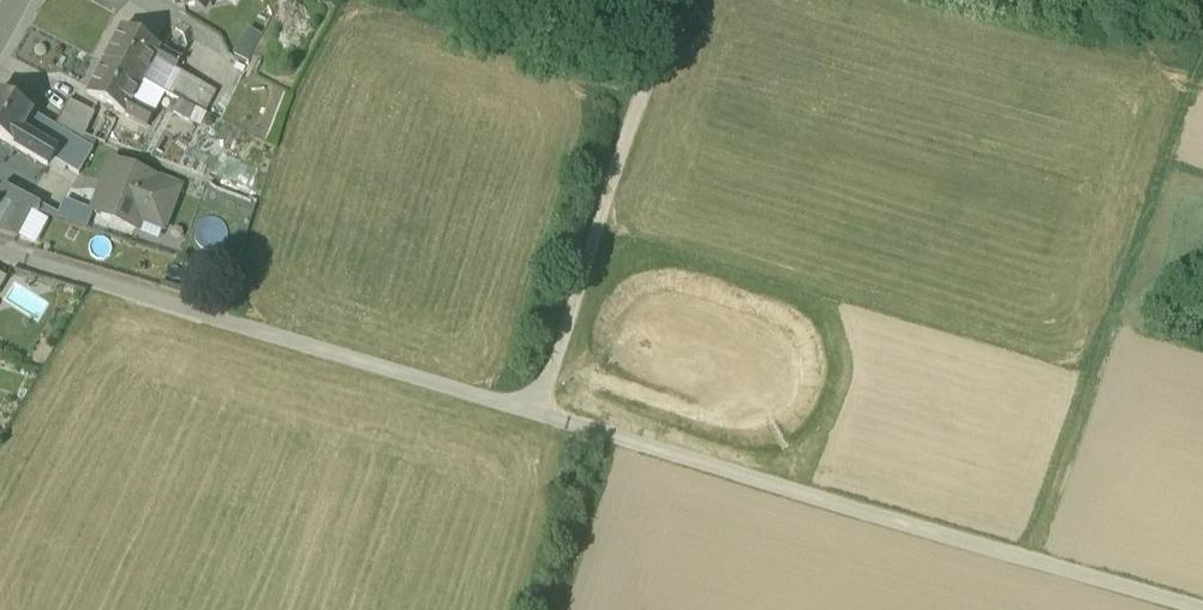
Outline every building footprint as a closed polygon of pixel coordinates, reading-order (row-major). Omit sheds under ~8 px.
[(120,27),(102,61),(140,81),(151,61),(172,72),(173,72),(174,69),(180,60),(120,27)] [(251,58),(261,35),(250,30),(239,52),(251,58)] [(102,61),(84,94),(145,126),(152,113),(130,101),(140,81),(102,61)] [(172,72),(151,61),(140,81),(162,92),(172,72)] [(213,91),(174,69),(173,72),(172,72),(162,92),(169,96),(193,109),(201,113),(213,91)] [(0,94),(0,138),(46,165),(50,158),(54,151),(53,150),(33,138),(19,130),(30,111),(0,94)] [(193,109),(169,96),(163,109),(187,121),(193,109)] [(92,111),(67,98),(60,112),(86,126),(92,111)] [(45,120),(30,111),(19,130),(33,138),(45,120)] [(86,126),(60,112),(54,125),(53,126),(64,133),(78,141),(79,141),(79,140),(86,126)] [(54,125),(45,120),(33,138),(53,150),(64,133),(53,126),(54,125)] [(64,133),(53,150),(54,151),(50,158),(64,165),(78,141),(64,133)] [(78,141),(64,165),(77,173),(91,148),(79,140),(79,141),(78,141)] [(177,187),(110,161),(91,210),(135,228),(139,218),(161,227),(177,187)] [(0,183),(0,184),(0,202),(26,217),(29,210),(36,212),(38,203),(0,183)] [(15,237),(26,217),(0,202),(0,232),(15,237)] [(233,274),(222,271),(214,294),(225,297),(233,274)]
